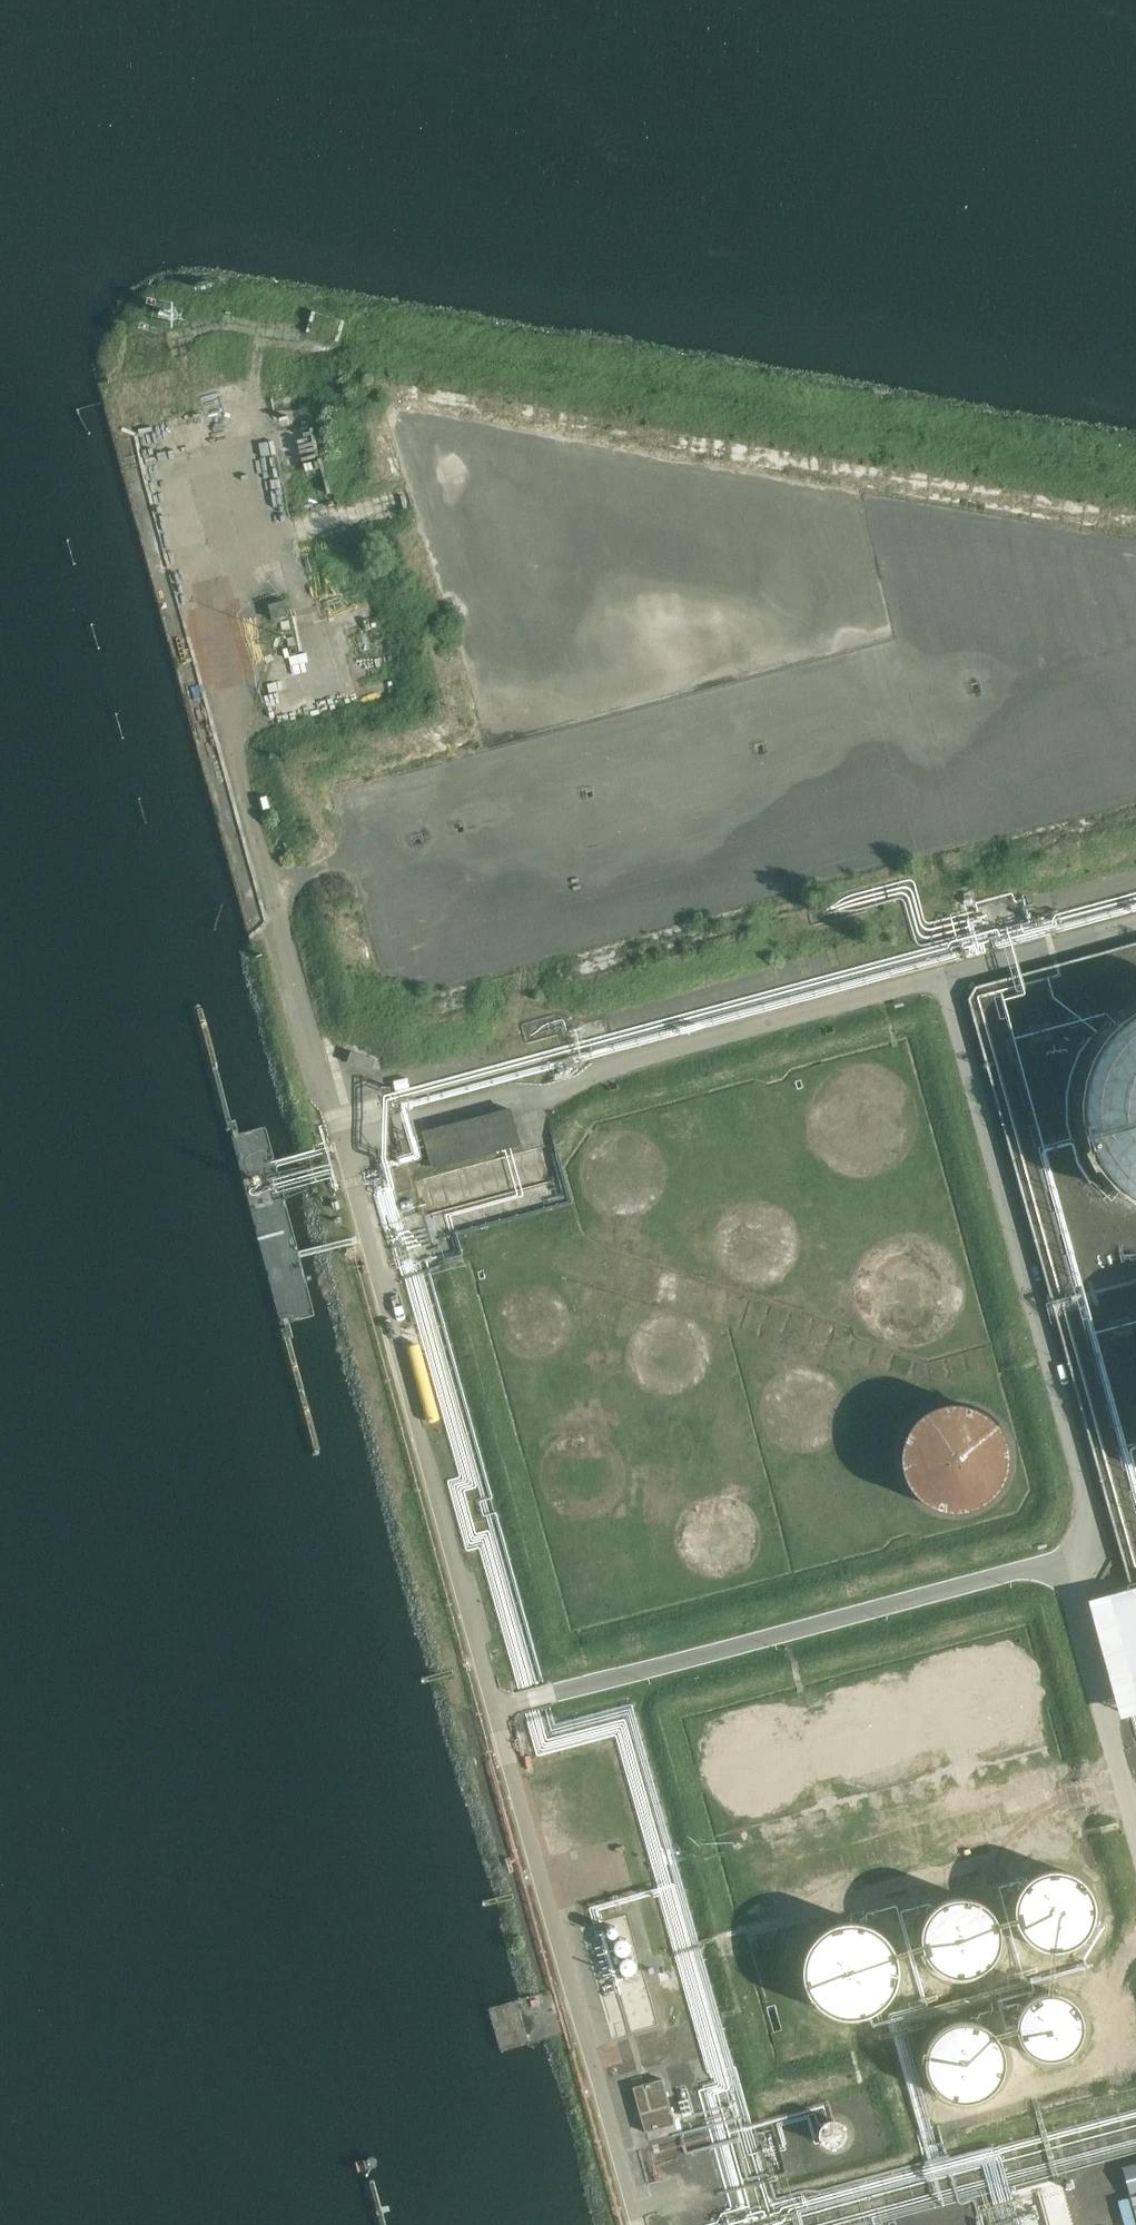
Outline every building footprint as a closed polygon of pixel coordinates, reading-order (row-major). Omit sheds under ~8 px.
[(327,456),(318,422),(276,433),(285,467),(308,461),(327,456)] [(289,614),(285,600),(269,605),(273,619),(289,614)] [(271,807),(267,795),(260,797),(264,809),(271,807)] [(1113,1038),(1095,1066),(1087,1098),(1089,1131),(1102,1162),(1123,1188),(1135,1196),(1135,1018),(1113,1038)] [(520,1143),(510,1109),(424,1132),(434,1167),(520,1143)] [(925,1413),(922,1415),(917,1419),(913,1424),(910,1428),(908,1432),(906,1435),(905,1437),(904,1441),(903,1444),(902,1446),(901,1450),(901,1454),(901,1458),(901,1460),(901,1466),(902,1470),(903,1473),(904,1477),(906,1481),(907,1483),(909,1486),(911,1489),(912,1491),(914,1494),(917,1497),(921,1501),(923,1502),(926,1504),(931,1507),(935,1508),(939,1510),(944,1511),(950,1512),(954,1512),(958,1512),(964,1512),(969,1511),(975,1509),(980,1506),(985,1503),(989,1501),(992,1498),(996,1494),(997,1492),(1000,1489),(1001,1488),(1003,1484),(1005,1481),(1005,1479),(1007,1475),(1008,1471),(1009,1468),(1009,1464),(1009,1460),(1009,1456),(1009,1454),(1009,1450),(1008,1446),(1007,1442),(1006,1439),(1004,1435),(1003,1432),(1001,1428),(998,1425),(994,1421),(992,1418),(989,1415),(986,1413),(982,1411),(979,1409),(973,1407),(970,1406),(966,1405),(962,1404),(958,1404),(954,1404),(950,1404),(946,1405),(941,1406),(937,1407),(932,1409),(928,1411),(925,1413)] [(1088,1600),(1120,1717),(1135,1713),(1135,1586),(1131,1587),(1120,1590),(1088,1600)] [(1047,1867),(1043,1869),(1038,1871),(1034,1874),(1032,1876),(1028,1880),(1025,1884),(1023,1889),(1022,1891),(1021,1894),(1021,1895),(1020,1899),(1020,1904),(1020,1906),(1020,1909),(1020,1912),(1021,1914),(1022,1917),(1022,1919),(1023,1922),(1024,1924),(1026,1927),(1027,1928),(1028,1929),(1030,1932),(1033,1936),(1037,1939),(1042,1941),(1046,1943),(1051,1945),(1056,1946),(1061,1946),(1066,1945),(1071,1944),(1076,1943),(1081,1940),(1085,1938),(1088,1935),(1089,1934),(1090,1933),(1092,1931),(1093,1929),(1095,1926),(1098,1922),(1099,1917),(1100,1914),(1101,1911),(1101,1909),(1101,1906),(1101,1902),(1101,1899),(1100,1897),(1099,1894),(1098,1889),(1096,1886),(1095,1883),(1092,1879),(1089,1877),(1087,1874),(1084,1872),(1081,1870),(1077,1868),(1072,1866),(1069,1865),(1066,1865),(1061,1864),(1057,1865),(1054,1865),(1051,1866),(1047,1867)] [(970,1892),(967,1892),(962,1892),(959,1892),(956,1893),(951,1894),(948,1896),(944,1897),(940,1900),(936,1903),(933,1907),(930,1911),(928,1914),(927,1918),(926,1921),(925,1924),(925,1927),(924,1929),(924,1932),(924,1936),(925,1938),(925,1941),(926,1944),(926,1946),(928,1949),(929,1952),(931,1955),(933,1958),(934,1959),(936,1962),(938,1963),(942,1966),(945,1968),(948,1969),(952,1971),(957,1972),(961,1973),(964,1973),(967,1973),(971,1973),(976,1972),(979,1971),(982,1969),(987,1967),(991,1964),(994,1961),(997,1958),(998,1957),(1000,1952),(1003,1948),(1004,1945),(1004,1943),(1005,1941),(1005,1938),(1005,1936),(1006,1933),(1006,1931),(1005,1928),(1005,1926),(1005,1923),(1003,1918),(1001,1913),(998,1909),(996,1906),(993,1903),(990,1900),(987,1898),(983,1896),(978,1894),(973,1893),(970,1892)] [(871,1922),(865,1920),(862,1919),(858,1919),(855,1918),(851,1918),(846,1919),(842,1920),(838,1921),(835,1922),(832,1924),(827,1926),(824,1928),(821,1931),(819,1933),(817,1935),(815,1937),(813,1940),(811,1944),(810,1947),(808,1950),(807,1954),(806,1957),(806,1959),(806,1963),(806,1966),(806,1968),(806,1972),(806,1975),(807,1979),(808,1982),(810,1986),(812,1991),(813,1992),(816,1997),(820,2001),(824,2004),(826,2005),(829,2007),(834,2010),(837,2011),(841,2012),(846,2014),(852,2014),(856,2014),(859,2014),(865,2013),(870,2011),(875,2009),(878,2007),(881,2005),(886,2002),(889,1998),(893,1993),(895,1990),(896,1987),(898,1984),(899,1982),(899,1980),(900,1977),(900,1975),(901,1971),(901,1968),(901,1966),(901,1962),(901,1958),(900,1957),(899,1953),(898,1950),(897,1946),(894,1941),(892,1938),(890,1935),(889,1934),(886,1931),(882,1928),(879,1926),(876,1924),(871,1922)] [(614,1927),(613,1927),(612,1927),(611,1927),(610,1927),(610,1928),(609,1928),(609,1929),(608,1929),(608,1930),(608,1931),(608,1932),(608,1933),(608,1934),(608,1935),(609,1935),(610,1936),(611,1936),(611,1937),(612,1937),(613,1937),(614,1937),(615,1936),(616,1936),(616,1935),(617,1935),(617,1934),(617,1933),(618,1932),(618,1931),(617,1931),(617,1930),(617,1929),(616,1929),(616,1928),(615,1928),(615,1927),(614,1927)] [(626,1940),(625,1940),(624,1940),(623,1940),(622,1940),(621,1940),(620,1940),(619,1941),(618,1941),(618,1942),(617,1942),(616,1943),(616,1944),(616,1945),(615,1945),(615,1946),(615,1947),(615,1948),(615,1949),(615,1950),(615,1951),(616,1951),(616,1952),(617,1953),(617,1954),(618,1954),(619,1955),(620,1955),(621,1956),(622,1956),(623,1956),(624,1956),(625,1956),(626,1955),(627,1955),(628,1954),(629,1953),(630,1952),(630,1951),(631,1950),(631,1949),(631,1948),(631,1947),(631,1946),(631,1945),(630,1944),(629,1943),(629,1942),(628,1942),(628,1941),(627,1941),(626,1940)] [(631,1959),(630,1959),(629,1959),(629,1958),(628,1958),(627,1959),(626,1959),(625,1959),(624,1960),(623,1960),(623,1961),(622,1961),(622,1962),(621,1963),(621,1964),(620,1965),(620,1966),(620,1967),(620,1968),(621,1969),(621,1970),(621,1971),(622,1971),(622,1972),(623,1972),(623,1973),(624,1973),(625,1974),(626,1974),(627,1975),(628,1975),(629,1975),(630,1974),(631,1974),(632,1974),(633,1973),(634,1973),(634,1972),(635,1971),(636,1970),(636,1969),(636,1968),(636,1967),(636,1966),(636,1965),(636,1964),(636,1963),(635,1962),(635,1961),(634,1961),(633,1960),(632,1959),(631,1959)] [(555,1994),(553,1987),(543,1990),(545,1996),(555,1994)] [(1088,2026),(1088,2025),(1088,2022),(1087,2019),(1087,2017),(1086,2015),(1084,2010),(1083,2008),(1081,2005),(1079,2003),(1077,2001),(1074,1998),(1071,1996),(1068,1995),(1066,1994),(1063,1993),(1060,1992),(1057,1992),(1054,1992),(1051,1992),(1048,1993),(1045,1993),(1042,1994),(1038,1996),(1035,1998),(1033,2000),(1030,2002),(1028,2004),(1027,2007),(1025,2009),(1024,2012),(1022,2016),(1022,2019),(1021,2022),(1021,2025),(1021,2029),(1022,2032),(1022,2034),(1023,2036),(1024,2039),(1025,2041),(1027,2044),(1029,2047),(1031,2049),(1033,2051),(1035,2053),(1038,2054),(1042,2056),(1045,2057),(1048,2058),(1051,2058),(1054,2059),(1059,2058),(1062,2058),(1065,2057),(1067,2056),(1070,2055),(1073,2053),(1075,2051),(1078,2049),(1080,2047),(1082,2043),(1084,2040),(1085,2038),(1086,2035),(1087,2032),(1088,2029),(1088,2026)] [(979,2020),(974,2019),(968,2018),(963,2018),(958,2019),(953,2020),(950,2022),(947,2023),(943,2026),(939,2029),(936,2031),(934,2034),(931,2038),(929,2041),(928,2044),(927,2047),(926,2050),(926,2054),(925,2055),(925,2057),(925,2060),(925,2064),(926,2067),(927,2070),(927,2072),(928,2075),(929,2077),(931,2080),(932,2081),(934,2084),(935,2085),(936,2087),(938,2089),(942,2092),(946,2095),(949,2096),(953,2098),(957,2099),(962,2100),(968,2100),(973,2099),(978,2098),(982,2096),(987,2094),(991,2091),(995,2088),(996,2087),(998,2084),(1001,2080),(1002,2078),(1003,2075),(1004,2072),(1005,2070),(1006,2067),(1006,2065),(1006,2064),(1007,2060),(1007,2057),(1006,2055),(1006,2054),(1006,2050),(1004,2045),(1002,2041),(1001,2038),(1000,2036),(997,2032),(994,2030),(993,2029),(990,2027),(988,2025),(983,2022),(979,2020)] [(675,2124),(663,2079),(633,2087),(645,2132),(675,2124)] [(837,2124),(836,2123),(835,2123),(834,2123),(833,2123),(832,2123),(830,2123),(829,2123),(828,2123),(827,2124),(826,2124),(825,2125),(824,2126),(823,2126),(822,2127),(822,2128),(821,2128),(820,2129),(820,2130),(819,2131),(819,2132),(819,2133),(818,2134),(818,2135),(818,2136),(818,2137),(818,2138),(818,2139),(818,2140),(819,2141),(819,2142),(819,2143),(820,2144),(820,2145),(821,2146),(822,2147),(824,2148),(825,2149),(827,2150),(828,2150),(829,2151),(830,2151),(832,2151),(833,2151),(834,2151),(836,2151),(837,2150),(839,2150),(840,2149),(841,2148),(842,2147),(843,2146),(844,2145),(845,2144),(845,2143),(845,2142),(846,2142),(846,2141),(846,2140),(846,2139),(846,2138),(846,2137),(846,2136),(846,2135),(846,2134),(846,2133),(846,2132),(845,2131),(844,2130),(844,2129),(843,2128),(843,2127),(842,2127),(841,2126),(840,2125),(839,2124),(837,2124)] [(1123,2167),(1135,2213),(1135,2164),(1123,2167)]
